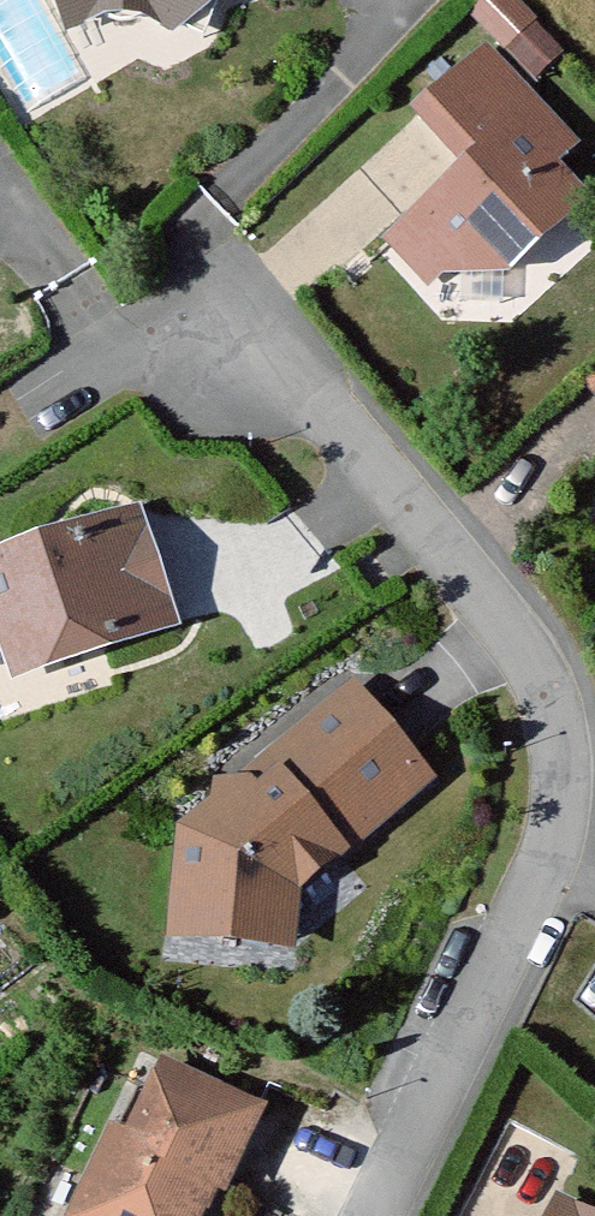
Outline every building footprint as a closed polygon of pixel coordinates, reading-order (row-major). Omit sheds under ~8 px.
[(69,21),(122,1),(174,24),(184,0),(61,0),(69,21)] [(201,36),(217,0),(184,0),(174,24),(201,36)] [(512,0),(478,0),(470,7),(503,41),(528,17),(512,0)] [(566,140),(482,51),(418,110),(470,165),(412,219),(443,253),(452,263),(505,265),(576,199),(542,163),(566,140)] [(412,219),(393,238),(423,271),(443,253),(412,219)] [(587,375),(594,385),(594,368),(587,375)] [(0,560),(0,619),(2,619),(17,663),(101,635),(104,643),(168,622),(133,516),(57,541),(59,548),(44,553),(35,548),(0,560)] [(222,789),(219,804),(186,832),(177,931),(230,935),(232,903),(289,908),(291,886),(422,776),(352,693),(264,767),(276,781),(256,800),(246,788),(222,789)] [(276,781),(264,767),(246,788),(256,800),(276,781)] [(232,903),(230,935),(285,940),(289,908),(232,903)] [(113,1136),(75,1215),(195,1215),(209,1187),(219,1192),(256,1116),(164,1071),(129,1144),(113,1136)] [(555,1215),(579,1215),(560,1206),(555,1215)]
